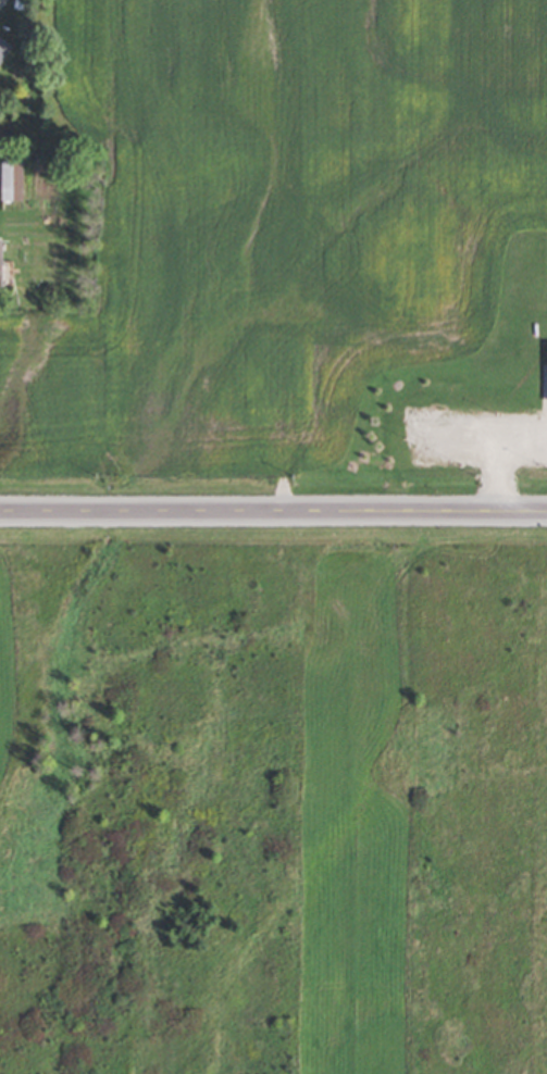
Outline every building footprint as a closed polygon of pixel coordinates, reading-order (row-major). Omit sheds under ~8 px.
[(14,46),(0,36),(0,67),(14,46)] [(3,201),(25,201),(25,154),(3,154),(3,201)]
